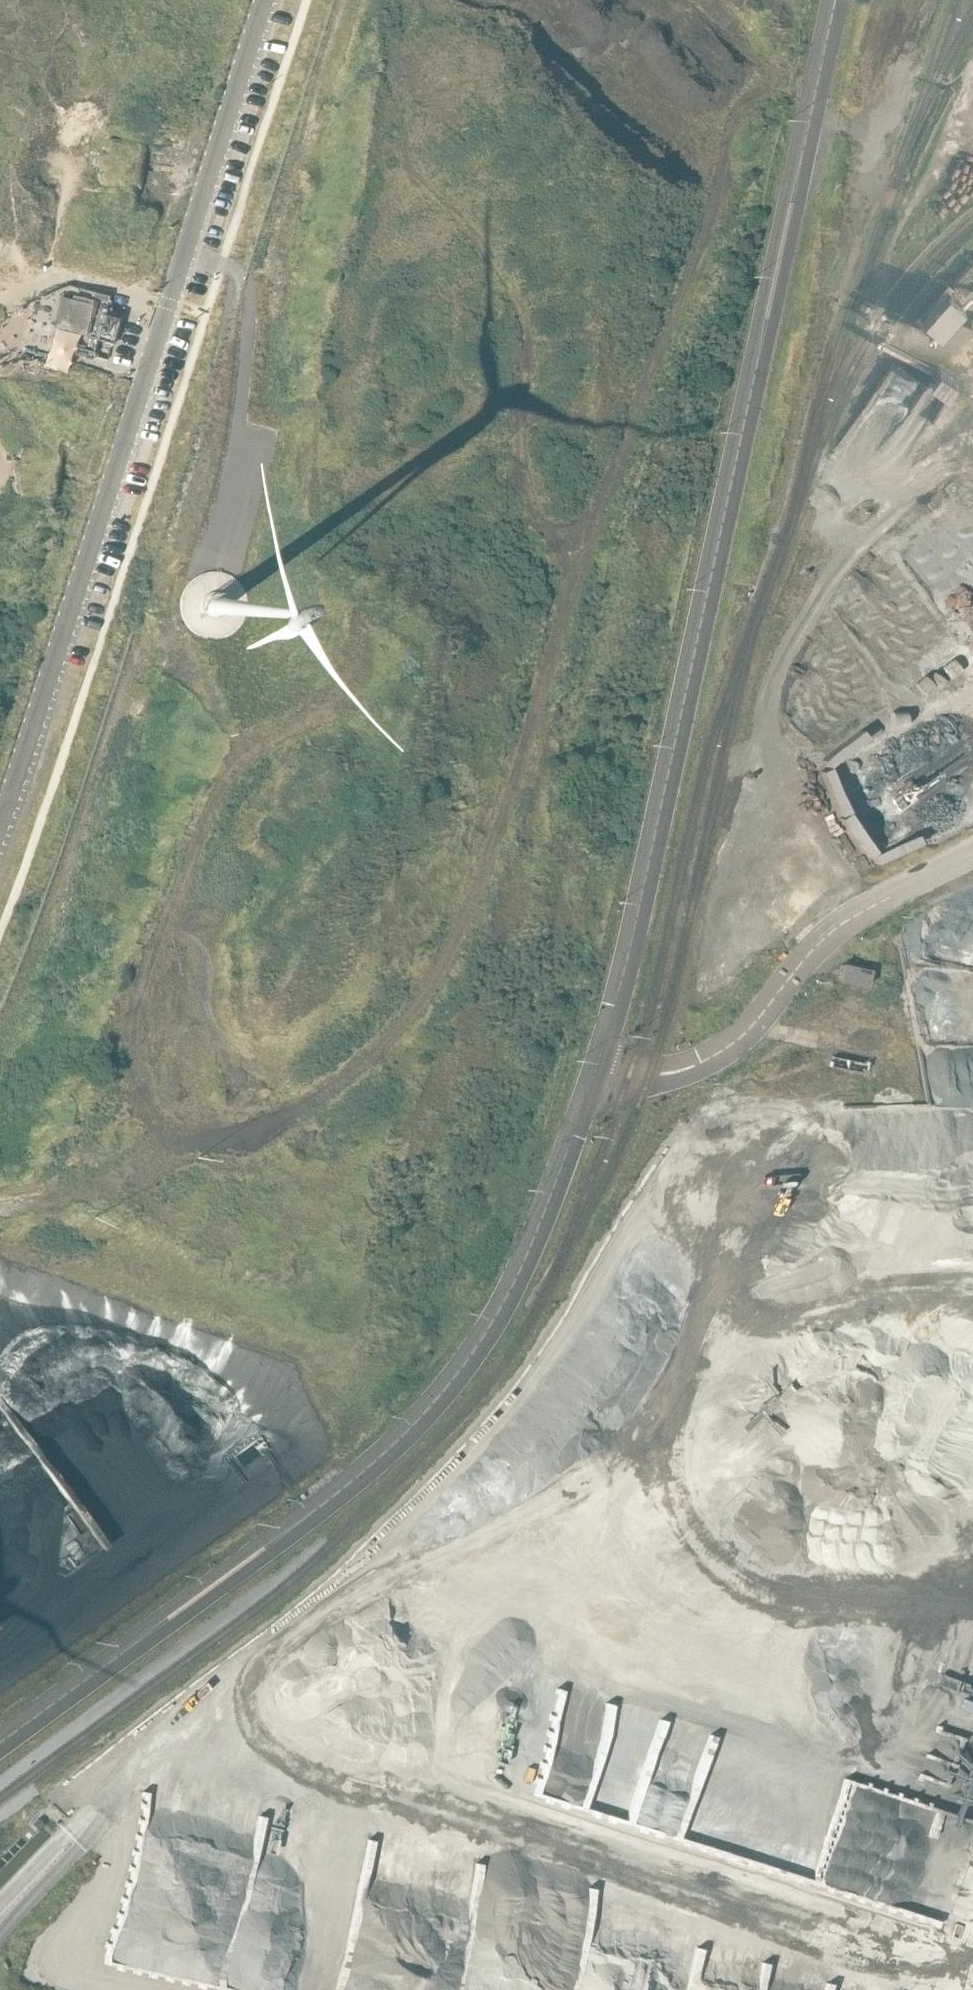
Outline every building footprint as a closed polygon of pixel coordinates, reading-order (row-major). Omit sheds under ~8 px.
[(950,282),(961,292),(962,293),(971,283),(972,281),(972,257),(972,258),(950,282)] [(921,309),(937,324),(963,296),(947,281),(921,309)] [(29,305),(40,326),(55,331),(53,339),(75,346),(74,347),(73,346),(71,353),(80,355),(81,352),(93,355),(97,339),(113,343),(122,313),(109,309),(110,307),(107,307),(110,295),(67,283),(32,298),(29,305)] [(15,481),(19,491),(49,496),(57,451),(26,446),(19,454),(20,458),(17,460),(15,462),(13,465),(12,469),(12,471),(14,474),(15,476),(16,478),(17,479),(15,481)] [(179,602),(179,605),(179,608),(180,612),(180,615),(181,618),(183,621),(184,624),(186,626),(188,629),(191,631),(193,633),(196,635),(199,637),(202,638),(205,639),(208,639),(212,640),(215,640),(218,639),(221,639),(225,638),(228,637),(231,635),(233,633),(236,631),(238,629),(240,626),(242,624),(244,621),(245,618),(246,615),(247,612),(248,608),(248,605),(248,602),(247,599),(246,596),(245,593),(244,590),(243,587),(241,585),(239,582),(237,580),(234,578),(232,576),(229,574),(226,573),(223,572),(220,571),(217,571),(214,571),(211,571),(207,571),(204,572),(201,573),(198,574),(196,576),(193,577),(191,579),(188,582),(186,584),(184,587),(183,590),(181,592),(180,596),(180,599),(179,602)] [(868,971),(840,965),(837,981),(865,987),(868,971)]
